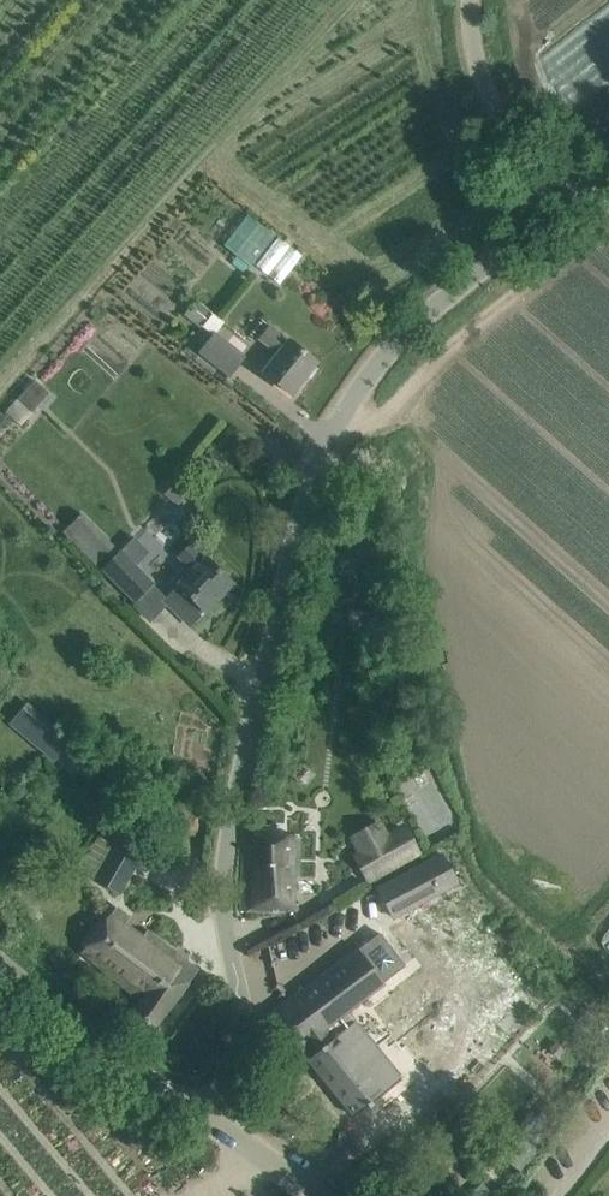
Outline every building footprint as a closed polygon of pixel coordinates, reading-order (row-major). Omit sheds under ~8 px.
[(244,212),(224,246),(285,284),(306,250),(244,212)] [(290,394),(315,362),(270,327),(261,339),(280,353),(264,374),(290,394)] [(213,334),(198,353),(229,378),(245,359),(213,334)] [(64,533),(96,565),(115,545),(83,513),(64,533)] [(188,626),(231,583),(206,558),(203,561),(189,546),(175,560),(191,576),(165,602),(188,626)] [(117,553),(100,570),(133,602),(150,585),(117,553)] [(377,628),(378,610),(349,609),(348,627),(377,628)] [(27,704),(11,721),(73,780),(89,763),(27,704)] [(110,821),(85,863),(98,870),(94,878),(119,893),(148,843),(110,821)] [(244,825),(240,910),(297,913),(299,839),(279,838),(280,826),(244,825)] [(403,826),(358,849),(373,878),(417,855),(403,826)] [(386,884),(378,889),(393,917),(438,893),(438,892),(423,865),(386,884)] [(110,914),(81,954),(140,999),(125,1019),(147,1037),(197,970),(147,931),(142,937),(110,914)] [(356,950),(273,1012),(307,1057),(346,1025),(339,1016),(382,984),(356,950)] [(307,1057),(306,1058),(354,1116),(400,1079),(353,1020),(345,1026),(307,1057)]
